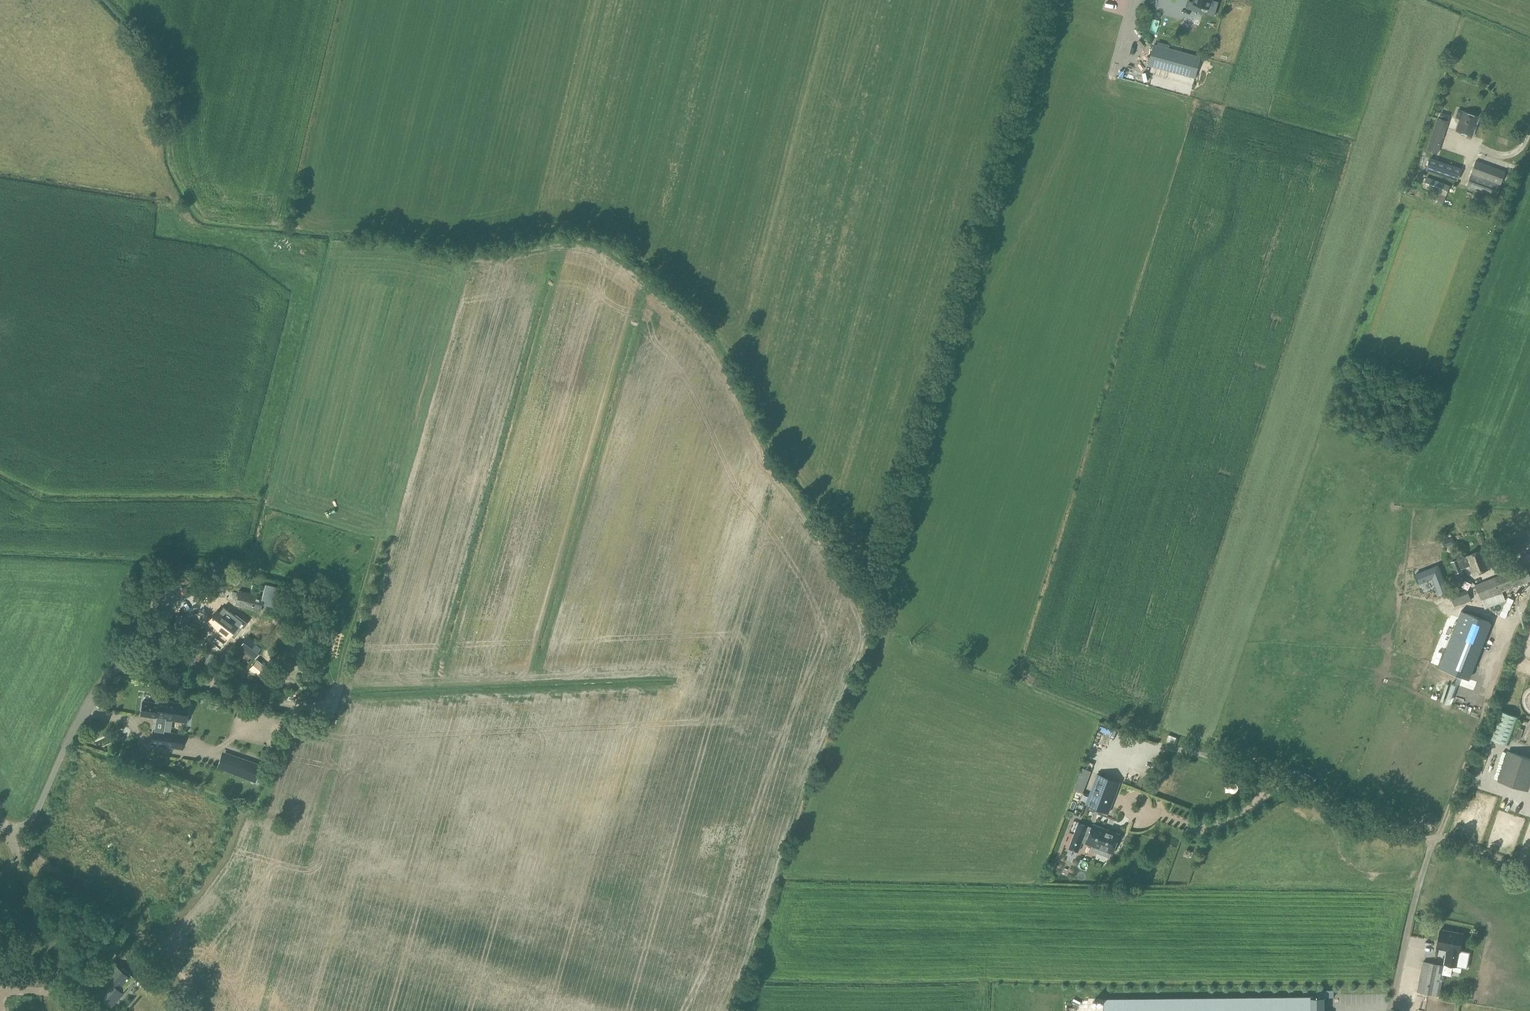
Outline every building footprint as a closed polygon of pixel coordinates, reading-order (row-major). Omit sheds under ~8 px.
[(1181,10),(1184,0),(1161,0),(1160,4),(1181,10)] [(1194,2),(1189,1),(1187,8),(1200,12),(1202,5),(1210,8),(1212,0),(1214,0),(1195,0),(1194,2)] [(1203,40),(1206,27),(1177,22),(1176,28),(1154,24),(1152,35),(1217,47),(1218,43),(1203,40)] [(1206,29),(1204,39),(1219,42),(1221,33),(1206,29)] [(1201,57),(1153,44),(1148,66),(1195,79),(1201,57)] [(1458,109),(1455,118),(1460,120),(1457,130),(1473,136),(1480,116),(1463,111),(1458,109)] [(1428,150),(1438,153),(1449,121),(1438,117),(1428,150)] [(1446,175),(1459,180),(1462,171),(1449,166),(1450,165),(1430,159),(1426,169),(1446,175)] [(1477,160),(1467,188),(1478,192),(1494,197),(1503,170),(1477,160)] [(1427,177),(1423,187),(1435,191),(1431,200),(1443,205),(1450,185),(1447,184),(1448,183),(1431,176),(1431,178),(1427,177)] [(1457,532),(1473,528),(1471,522),(1456,526),(1457,532)] [(1459,560),(1458,559),(1451,561),(1455,573),(1463,571),(1462,569),(1470,565),(1473,575),(1490,569),(1483,550),(1467,556),(1467,557),(1459,560)] [(1437,565),(1415,573),(1419,582),(1431,578),(1436,592),(1445,589),(1437,565)] [(1472,583),(1474,593),(1486,590),(1484,581),(1472,583)] [(203,621),(211,602),(163,583),(155,602),(203,621)] [(280,588),(266,584),(263,597),(239,591),(236,605),(260,611),(262,603),(275,606),(280,588)] [(1450,606),(1468,602),(1466,595),(1449,600),(1450,606)] [(254,618),(226,604),(218,620),(246,633),(254,618)] [(1468,679),(1490,622),(1462,611),(1439,668),(1468,679)] [(210,644),(218,644),(219,628),(211,627),(210,644)] [(263,647),(248,636),(240,647),(255,658),(263,647)] [(158,648),(160,639),(152,637),(149,645),(158,648)] [(184,735),(162,732),(163,718),(187,721),(189,705),(159,701),(159,704),(143,702),(141,715),(157,718),(155,731),(154,731),(153,744),(182,748),(184,735)] [(1509,744),(1519,717),(1498,709),(1488,737),(1509,744)] [(257,782),(262,765),(223,751),(217,768),(257,782)] [(1508,751),(1499,781),(1528,790),(1529,784),(1529,758),(1508,751)] [(1071,790),(1080,793),(1087,772),(1078,769),(1071,790)] [(1086,805),(1109,813),(1120,782),(1098,774),(1086,805)] [(1092,850),(1109,857),(1111,852),(1113,853),(1120,834),(1094,824),(1093,828),(1088,826),(1079,823),(1075,835),(1083,838),(1088,840),(1087,843),(1094,846),(1092,850)] [(1104,861),(1106,855),(1090,850),(1088,855),(1104,861)] [(1449,956),(1459,958),(1464,933),(1441,929),(1437,948),(1451,950),(1449,956)] [(1439,996),(1445,965),(1424,961),(1418,992),(1439,996)] [(111,1005),(124,990),(119,986),(127,978),(127,979),(128,977),(131,974),(119,963),(94,990),(111,1005)] [(1324,997),(1324,990),(1317,990),(1317,997),(1104,999),(1104,1010),(1324,1010),(1324,997)]
